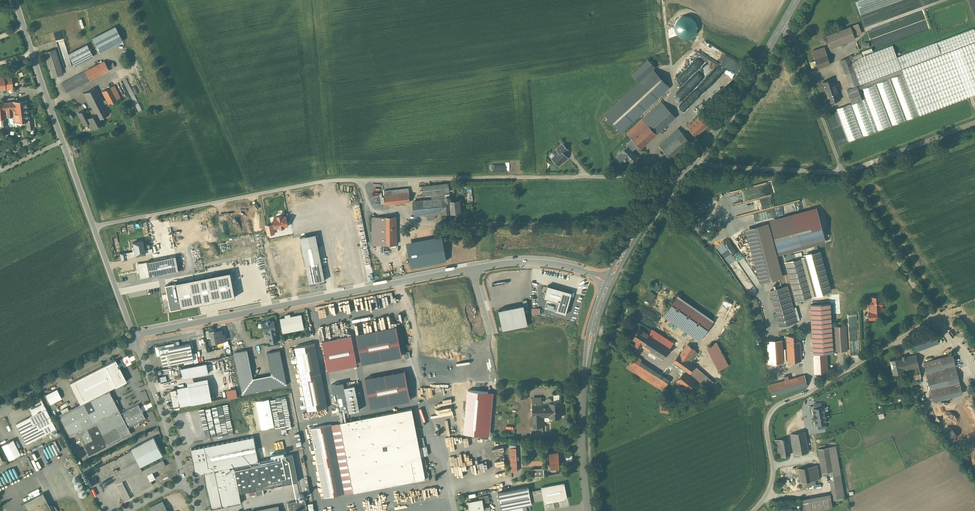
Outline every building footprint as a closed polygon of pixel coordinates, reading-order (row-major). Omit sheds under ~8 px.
[(858,23),(850,26),(854,36),(861,33),(858,23)] [(850,26),(826,35),(831,47),(855,38),(854,36),(850,26)] [(115,27),(92,39),(99,52),(122,40),(115,27)] [(901,69),(903,73),(919,115),(968,96),(974,94),(974,31),(974,28),(936,42),(941,54),(901,69)] [(54,32),(58,48),(65,46),(61,30),(54,32)] [(705,40),(699,50),(705,54),(711,43),(705,40)] [(850,61),(851,62),(854,71),(846,74),(851,88),(856,86),(858,89),(858,90),(874,84),(876,83),(888,79),(891,78),(903,73),(901,69),(941,54),(936,42),(897,57),(892,45),(854,59),(850,61)] [(86,45),(68,54),(74,65),(92,56),(86,45)] [(824,47),(812,51),(818,68),(830,64),(824,47)] [(55,49),(44,52),(47,64),(47,65),(51,77),(63,74),(59,61),(55,49)] [(849,57),(840,60),(842,66),(843,66),(851,62),(850,61),(849,57)] [(632,74),(639,82),(653,69),(655,67),(648,59),(632,74)] [(104,61),(85,71),(90,79),(90,80),(108,70),(104,61)] [(851,62),(843,66),(846,74),(854,71),(851,62)] [(639,82),(604,114),(620,131),(669,87),(653,69),(639,82)] [(85,71),(62,83),(66,91),(90,79),(85,71)] [(919,115),(903,73),(891,78),(906,120),(919,115)] [(833,78),(822,82),(829,101),(840,97),(833,78)] [(888,79),(876,83),(892,125),(904,120),(888,79)] [(856,86),(851,88),(847,89),(852,103),(858,118),(857,118),(863,136),(874,132),(860,96),(864,94),(878,130),(890,126),(874,84),(858,90),(858,89),(856,86)] [(95,87),(83,93),(90,106),(91,106),(102,100),(95,87)] [(117,100),(110,87),(102,91),(108,105),(117,100)] [(26,100),(12,102),(13,110),(5,111),(6,118),(14,117),(14,122),(29,121),(28,111),(27,111),(26,100)] [(102,100),(91,106),(95,114),(94,115),(97,119),(99,118),(109,113),(104,104),(103,101),(102,100)] [(661,101),(642,118),(648,125),(667,108),(661,101)] [(0,103),(0,119),(6,119),(6,118),(5,111),(13,110),(12,102),(0,103)] [(849,104),(836,109),(848,141),(861,137),(849,104)] [(675,117),(667,108),(648,125),(657,134),(675,117)] [(94,115),(88,118),(84,110),(78,113),(83,125),(88,123),(91,128),(95,125),(96,127),(102,124),(99,118),(97,119),(94,115)] [(700,116),(687,128),(696,137),(708,125),(700,116)] [(642,118),(627,133),(632,139),(637,144),(641,148),(657,134),(648,125),(642,118)] [(678,128),(659,145),(671,159),(691,141),(678,128)] [(632,139),(626,144),(628,146),(631,149),(637,144),(632,139)] [(561,150),(564,153),(568,150),(562,144),(558,148),(560,150),(561,150)] [(627,146),(622,152),(617,157),(622,163),(628,158),(631,162),(637,157),(630,150),(631,149),(628,146),(627,147),(627,146)] [(555,155),(552,158),(558,165),(567,157),(564,153),(561,150),(560,150),(559,151),(555,154),(555,155)] [(448,183),(421,186),(422,195),(431,194),(444,192),(449,192),(448,183)] [(769,188),(738,194),(740,202),(738,203),(741,215),(735,216),(737,225),(746,223),(745,220),(752,219),(750,212),(763,209),(762,206),(761,206),(759,197),(770,195),(769,188)] [(409,193),(384,195),(385,204),(410,202),(409,193)] [(450,201),(449,193),(445,194),(445,198),(437,199),(438,212),(443,212),(443,213),(444,213),(446,213),(447,212),(447,211),(451,211),(451,213),(460,212),(459,200),(450,201)] [(432,199),(413,201),(414,215),(438,212),(437,199),(432,199)] [(771,219),(781,254),(825,242),(815,207),(771,219)] [(288,226),(286,216),(283,216),(283,215),(277,216),(277,217),(274,218),(276,228),(279,228),(279,229),(285,227),(288,226)] [(384,216),(372,217),(372,245),(384,245),(384,216)] [(396,216),(384,216),(384,245),(396,244),(396,216)] [(268,235),(274,234),(273,224),(266,226),(268,235)] [(747,232),(760,280),(782,274),(769,225),(747,232)] [(405,238),(435,238),(434,228),(407,228),(407,231),(405,231),(405,238)] [(315,234),(300,237),(309,283),(325,280),(315,234)] [(441,237),(406,243),(411,267),(446,260),(441,237)] [(144,249),(142,240),(132,242),(133,246),(132,247),(133,251),(134,251),(135,255),(145,253),(144,249)] [(134,251),(133,251),(125,252),(127,258),(153,253),(152,248),(144,249),(145,253),(135,255),(134,251)] [(830,291),(820,253),(819,250),(803,254),(804,256),(785,262),(788,272),(795,300),(830,291)] [(139,273),(140,278),(179,270),(176,256),(139,263),(135,263),(137,273),(139,273)] [(230,272),(176,282),(181,307),(235,297),(230,272)] [(665,281),(656,291),(660,294),(668,284),(665,281)] [(171,309),(181,307),(176,282),(166,284),(171,309)] [(572,292),(547,285),(544,297),(558,301),(555,311),(565,314),(572,292)] [(785,286),(770,290),(780,326),(798,321),(795,311),(792,311),(785,286)] [(678,296),(664,316),(699,340),(713,320),(678,296)] [(879,296),(870,297),(870,300),(869,300),(870,305),(871,310),(880,310),(880,304),(882,304),(881,299),(880,299),(879,296)] [(829,303),(811,304),(813,346),(832,345),(830,322),(829,303)] [(523,305),(498,309),(502,330),(527,325),(524,309),(523,305)] [(720,328),(729,314),(727,312),(717,326),(720,328)] [(285,317),(280,318),(283,333),(304,329),(301,314),(291,316),(285,317)] [(266,322),(262,322),(264,332),(268,331),(269,336),(276,334),(275,330),(276,330),(274,320),(270,321),(270,320),(266,321),(266,322)] [(845,325),(833,326),(834,351),(847,350),(845,325)] [(356,334),(362,363),(402,356),(396,326),(356,334)] [(639,328),(632,340),(641,345),(649,334),(648,333),(639,328)] [(673,342),(652,329),(649,334),(670,347),(673,342)] [(221,330),(214,331),(216,342),(217,342),(225,340),(224,334),(222,334),(221,330)] [(934,331),(911,340),(915,351),(938,342),(934,331)] [(271,343),(278,342),(276,334),(269,336),(271,343)] [(670,347),(649,334),(641,345),(662,359),(670,347)] [(799,335),(786,335),(787,345),(800,344),(799,335)] [(781,341),(768,342),(769,362),(782,362),(782,358),(781,348),(781,341)] [(728,365),(716,342),(706,347),(718,370),(721,369),(728,365)] [(178,345),(174,346),(174,343),(155,347),(157,355),(160,355),(162,366),(194,360),(190,343),(178,345)] [(315,343),(295,347),(301,376),(320,372),(315,343)] [(680,354),(679,353),(674,361),(686,370),(689,373),(693,367),(695,364),(688,359),(695,349),(687,344),(680,354)] [(800,344),(787,345),(788,358),(788,361),(801,360),(800,344)] [(280,350),(267,353),(271,374),(253,378),(247,349),(234,352),(240,379),(250,377),(255,381),(257,391),(270,388),(268,378),(271,377),(274,373),(284,371),(280,350)] [(826,351),(813,352),(815,372),(828,372),(826,351)] [(641,359),(634,355),(626,367),(633,371),(640,361),(641,359)] [(902,358),(900,358),(902,370),(908,369),(918,367),(916,355),(906,357),(902,358)] [(953,355),(940,358),(943,369),(955,366),(953,355)] [(899,358),(890,360),(893,373),(902,371),(902,370),(900,358),(899,358)] [(940,358),(923,362),(926,373),(943,369),(940,358)] [(662,375),(640,361),(633,371),(662,390),(668,382),(660,378),(662,375)] [(69,386),(78,405),(108,390),(126,381),(116,362),(69,386)] [(207,363),(181,368),(183,378),(209,373),(207,363)] [(943,369),(926,373),(930,390),(940,387),(959,383),(955,366),(943,369)] [(712,382),(693,367),(689,373),(697,380),(698,379),(708,387),(712,382)] [(918,367),(908,369),(910,380),(921,378),(918,367)] [(689,373),(686,370),(676,382),(687,391),(697,380),(689,373)] [(270,388),(287,385),(284,371),(274,373),(271,377),(268,378),(270,388)] [(365,378),(370,408),(410,400),(404,371),(365,378)] [(320,372),(301,376),(307,411),(327,407),(320,372)] [(804,375),(769,385),(772,395),(807,385),(804,375)] [(250,377),(240,379),(242,394),(257,391),(255,381),(250,377)] [(206,382),(194,385),(195,392),(190,393),(192,404),(210,400),(206,382)] [(959,383),(940,387),(930,390),(933,401),(962,394),(959,383)] [(194,385),(187,386),(188,387),(188,390),(189,389),(190,393),(195,392),(194,385)] [(57,388),(45,393),(49,404),(61,399),(57,388)] [(178,389),(177,389),(170,391),(173,407),(192,404),(190,393),(189,389),(188,390),(180,391),(179,390),(178,389)] [(236,389),(226,391),(228,399),(237,397),(236,389)] [(120,413),(108,390),(78,405),(58,415),(69,436),(77,432),(89,455),(131,434),(128,428),(120,413)] [(468,390),(464,433),(489,435),(493,393),(468,390)] [(347,399),(349,412),(359,410),(357,397),(347,399)] [(40,398),(27,404),(32,415),(46,408),(40,398)] [(540,401),(531,401),(532,417),(542,417),(548,417),(547,404),(540,404),(540,401)] [(669,402),(661,401),(660,411),(668,412),(669,402)] [(560,418),(560,403),(547,403),(547,404),(548,417),(548,418),(560,418)] [(138,405),(120,413),(128,428),(145,419),(138,405)] [(824,407),(813,408),(816,424),(826,422),(826,418),(824,407)] [(32,415),(15,424),(25,444),(49,432),(52,431),(56,429),(46,408),(32,415)] [(412,409),(340,422),(346,452),(353,486),(354,491),(354,492),(414,480),(410,460),(421,458),(419,447),(417,438),(412,409)] [(340,422),(330,424),(336,454),(343,453),(346,452),(340,422)] [(281,446),(301,443),(299,433),(298,433),(297,423),(267,427),(269,438),(272,438),(273,443),(280,442),(281,446)] [(330,424),(311,428),(316,458),(336,454),(330,424)] [(942,433),(947,442),(956,436),(952,428),(942,433)] [(805,431),(790,433),(794,454),(808,451),(805,431)] [(253,436),(191,449),(195,470),(196,471),(194,473),(197,475),(199,473),(200,473),(204,472),(258,461),(253,436)] [(153,437),(131,448),(132,450),(95,468),(105,486),(141,468),(140,466),(163,455),(153,437)] [(787,438),(775,440),(778,457),(790,455),(787,438)] [(2,445),(9,459),(20,454),(13,440),(2,445)] [(835,446),(828,447),(832,470),(833,476),(840,474),(835,446)] [(828,447),(818,449),(822,472),(832,470),(828,447)] [(558,451),(549,451),(550,467),(558,466),(558,461),(557,455),(558,455),(558,451)] [(346,452),(343,453),(336,454),(343,488),(353,486),(346,452)] [(298,481),(293,454),(258,461),(204,472),(211,509),(226,506),(224,496),(298,481)] [(336,454),(316,458),(323,492),(343,488),(336,454)] [(421,458),(410,460),(414,480),(414,482),(417,483),(428,481),(429,479),(429,475),(426,473),(425,466),(426,463),(426,459),(423,458),(421,458)] [(163,460),(145,469),(146,472),(148,474),(165,465),(163,460)] [(817,465),(798,468),(800,482),(804,481),(814,480),(819,479),(817,465)] [(145,469),(130,477),(131,479),(146,472),(145,469)] [(146,472),(131,479),(135,486),(150,479),(148,474),(146,472)] [(135,486),(132,488),(134,493),(152,484),(150,479),(135,486)] [(130,498),(122,481),(115,484),(124,502),(130,498)] [(564,482),(541,487),(541,488),(543,499),(544,503),(567,499),(564,482)] [(343,488),(323,492),(324,497),(354,491),(353,486),(343,488)] [(528,486),(498,492),(501,509),(531,504),(531,501),(529,491),(528,486)] [(531,501),(543,499),(541,488),(529,491),(531,501)] [(23,503),(27,510),(52,510),(42,493),(23,503)] [(488,495),(479,496),(480,499),(482,499),(482,503),(489,501),(488,495)] [(803,499),(806,510),(810,510),(824,508),(822,499),(821,495),(803,499)] [(287,503),(289,510),(298,510),(307,509),(305,499),(287,503)] [(468,501),(470,510),(479,510),(484,509),(482,503),(482,499),(480,499),(468,501)] [(162,501),(149,507),(151,510),(168,510),(162,501)]
